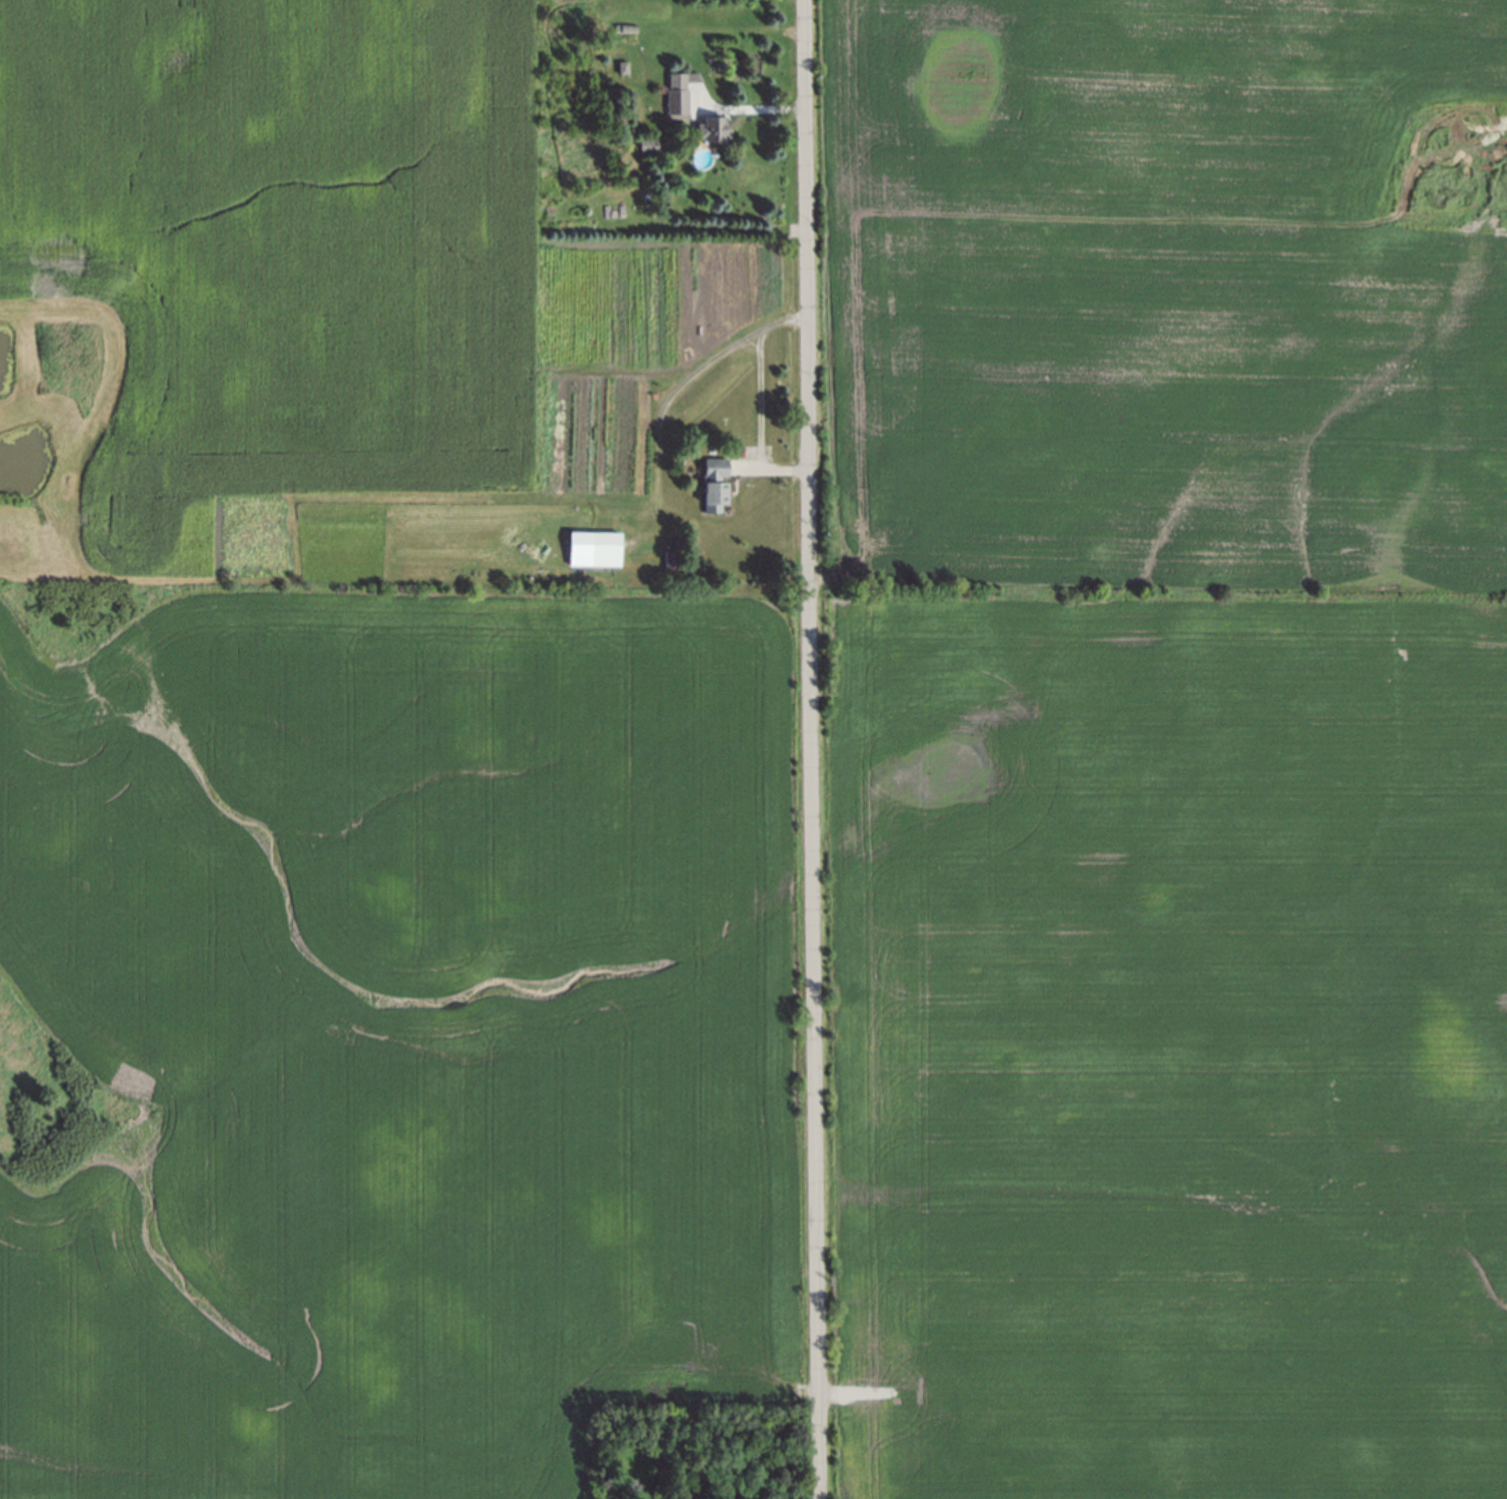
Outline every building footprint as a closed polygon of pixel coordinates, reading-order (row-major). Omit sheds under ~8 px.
[(614,72),(613,60),(623,60),(623,72),(614,72)] [(694,72),(694,81),(680,81),(680,89),(683,89),(682,117),(663,116),(663,113),(660,113),(661,88),(663,88),(664,71),(694,72)] [(700,141),(700,138),(693,138),(692,123),(699,122),(699,116),(721,115),(721,118),(727,117),(728,138),(721,138),(721,140),(700,141)] [(700,511),(699,458),(724,458),(724,475),(718,475),(718,480),(725,480),(725,502),(718,502),(718,511),(700,511)] [(589,533),(620,534),(619,568),(589,567),(589,533)] [(660,567),(660,551),(675,550),(675,567),(660,567)]
